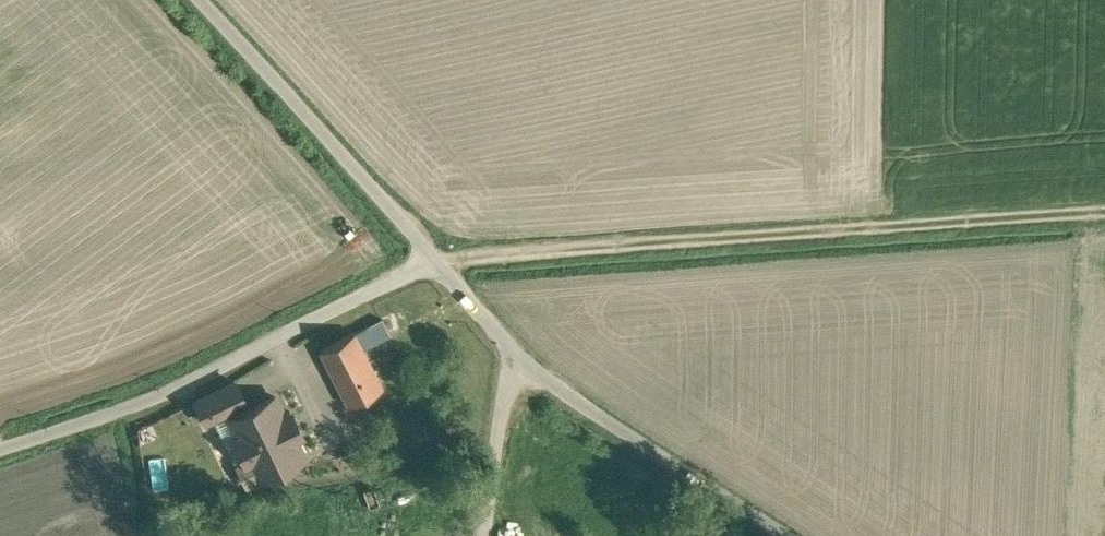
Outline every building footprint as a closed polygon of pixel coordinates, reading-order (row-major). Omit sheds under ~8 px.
[(383,319),(355,333),(362,348),(390,334),(383,319)] [(354,333),(321,350),(349,404),(382,387),(362,348),(355,333),(354,333)] [(236,381),(196,401),(206,420),(245,401),(236,381)] [(275,396),(230,418),(239,436),(235,438),(247,461),(238,465),(247,484),(304,455),(296,438),(302,434),(291,411),(284,414),(275,396)]
